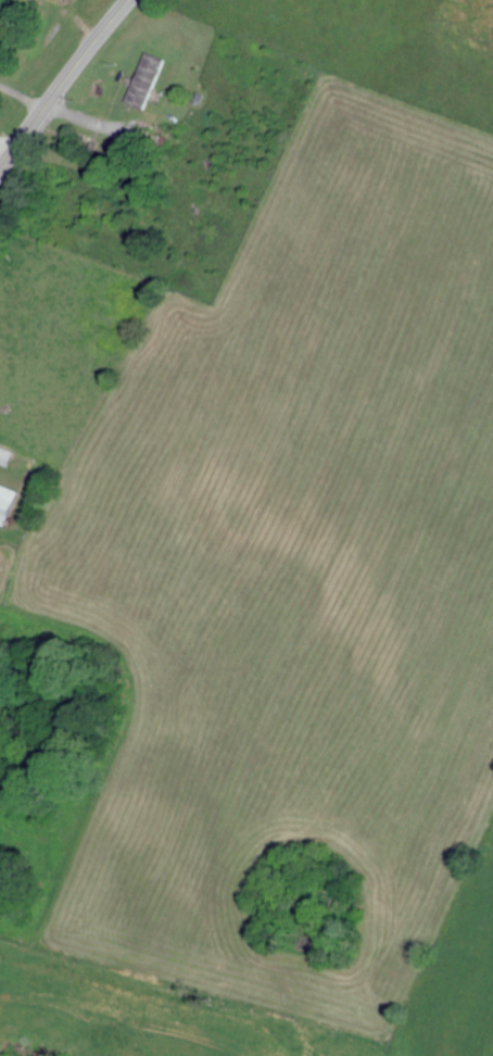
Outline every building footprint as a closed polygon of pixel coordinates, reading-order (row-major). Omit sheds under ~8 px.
[(123,100),(142,108),(163,59),(144,51),(123,100)] [(0,484),(0,524),(4,526),(17,490),(0,484)]
